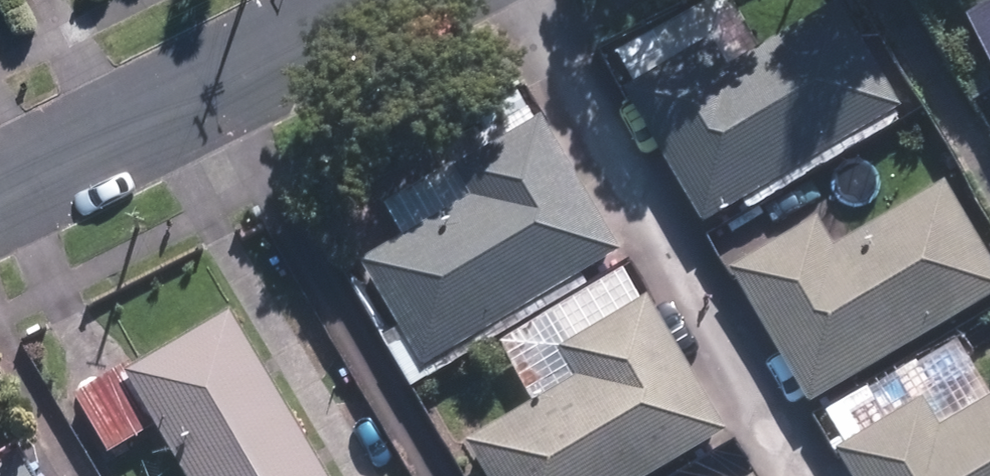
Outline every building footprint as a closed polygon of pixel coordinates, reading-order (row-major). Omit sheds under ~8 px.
[(894,110),(832,4),(721,70),(704,40),(617,90),(697,226),(894,110)] [(957,24),(989,88),(989,7),(957,24)] [(629,80),(655,64),(637,36),(612,52),(629,80)] [(533,128),(519,107),(477,132),(489,154),(455,174),(472,204),(361,269),(424,375),(621,259),(541,122),(533,128)] [(938,185),(827,249),(810,219),(722,271),(803,406),(989,295),(989,273),(938,185)] [(720,424),(640,287),(553,339),(571,369),(460,434),(485,475),(631,475),(720,424)] [(223,302),(127,358),(124,354),(67,387),(101,445),(149,417),(184,475),(326,475),(223,302)] [(419,371),(389,321),(375,330),(405,379),(419,371)] [(932,429),(915,400),(828,451),(843,475),(989,475),(989,395),(932,429)] [(0,448),(0,475),(23,475),(5,445),(0,448)]
